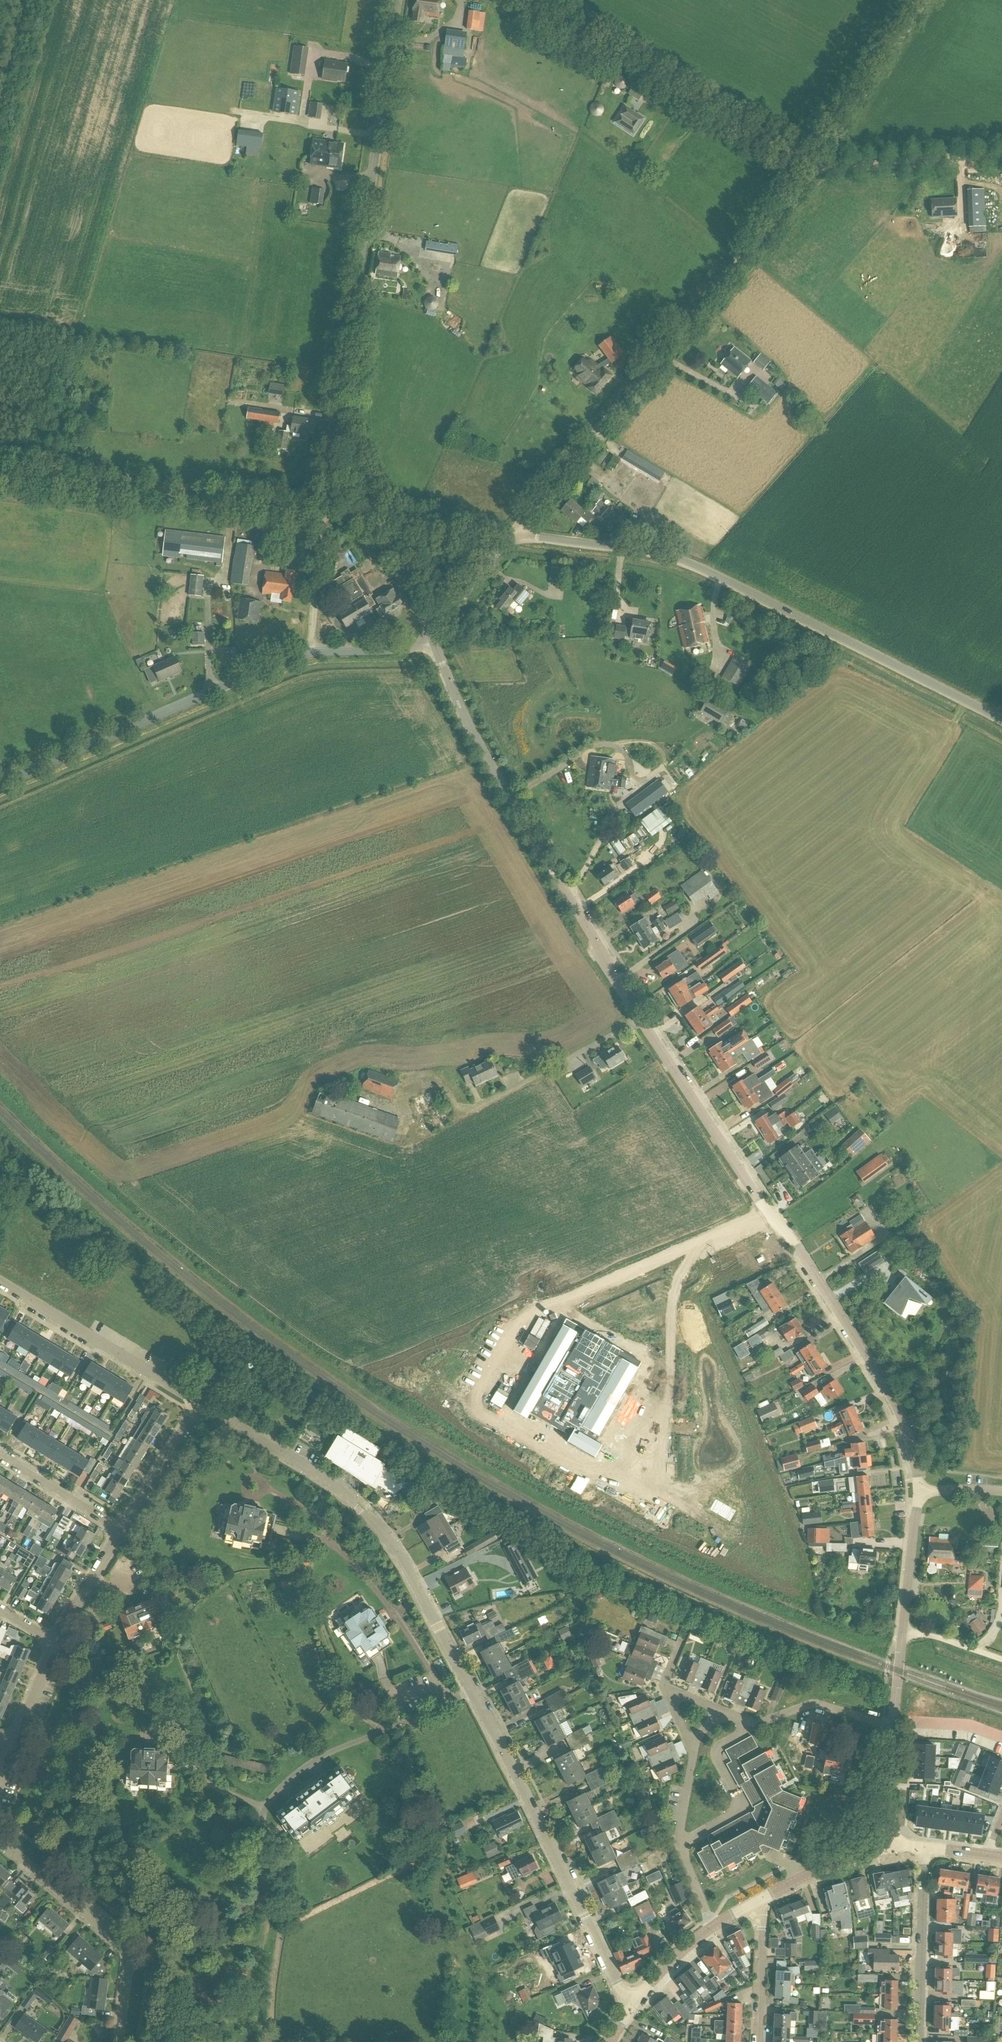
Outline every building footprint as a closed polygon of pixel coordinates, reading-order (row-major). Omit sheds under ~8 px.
[(441,0),(415,0),(412,21),(424,23),(425,15),(438,17),(441,0)] [(481,13),(469,11),(467,30),(478,31),(481,13)] [(463,57),(467,34),(447,31),(443,55),(463,57)] [(303,76),(307,48),(295,47),(291,75),(303,76)] [(465,69),(466,59),(452,57),(451,67),(465,69)] [(345,82),(346,73),(349,73),(349,68),(347,67),(348,65),(333,63),(333,62),(325,61),(322,79),(337,81),(345,82)] [(638,100),(643,93),(633,86),(628,94),(638,100)] [(297,115),(300,92),(277,89),(274,111),(297,115)] [(320,119),(322,104),(310,103),(308,118),(320,119)] [(633,134),(644,118),(624,105),(613,121),(633,134)] [(262,149),(264,133),(238,130),(237,146),(262,149)] [(312,152),(342,156),(344,145),(314,140),(312,152)] [(748,144),(742,140),(741,141),(738,147),(744,150),(748,144)] [(340,169),(342,156),(312,152),(310,165),(340,169)] [(323,205),(325,190),(312,189),(310,204),(323,205)] [(984,232),(984,227),(985,227),(983,190),(967,191),(969,228),(973,227),(973,233),(984,232)] [(933,217),(957,216),(956,199),(931,200),(933,217)] [(451,245),(426,241),(425,251),(455,256),(457,245),(451,244),(451,245)] [(398,277),(401,257),(391,255),(391,254),(379,252),(376,274),(398,277)] [(430,309),(440,307),(438,296),(429,298),(430,309)] [(601,345),(600,345),(610,358),(597,365),(601,369),(612,361),(613,363),(624,354),(611,337),(601,345)] [(738,377),(751,361),(735,348),(722,364),(738,377)] [(756,360),(764,366),(771,359),(763,352),(756,360)] [(601,369),(597,365),(596,367),(591,362),(590,362),(590,361),(587,364),(582,360),(576,369),(581,373),(579,375),(578,376),(579,376),(585,381),(584,382),(590,387),(589,388),(596,394),(611,376),(604,370),(604,371),(602,369),(601,369)] [(768,404),(777,393),(756,376),(747,387),(768,404)] [(782,391),(786,386),(779,380),(775,385),(782,391)] [(285,407),(284,388),(272,389),(273,408),(285,407)] [(278,424),(280,413),(248,408),(246,419),(264,421),(262,430),(272,432),(273,423),(278,424)] [(302,437),(301,442),(308,443),(309,438),(316,439),(318,422),(295,419),(293,429),(288,428),(287,434),(281,433),(278,451),(288,452),(290,435),(302,437)] [(628,450),(622,460),(660,482),(665,473),(628,450)] [(597,500),(602,495),(598,492),(594,497),(597,500)] [(586,511),(571,499),(562,511),(577,523),(581,518),(588,523),(594,516),(587,510),(586,511)] [(600,518),(609,508),(600,500),(596,505),(597,506),(592,511),(600,518)] [(244,526),(243,534),(240,534),(240,541),(259,542),(260,527),(244,526)] [(223,562),(226,538),(166,531),(163,555),(223,562)] [(247,585),(253,546),(237,544),(231,583),(247,585)] [(559,585),(560,569),(551,568),(550,584),(559,585)] [(291,602),(296,572),(287,571),(286,575),(266,572),(263,594),(273,595),(272,599),(283,600),(283,601),(291,602)] [(598,573),(589,572),(588,579),(598,580),(598,573)] [(201,597),(204,576),(191,575),(189,595),(201,597)] [(334,582),(338,590),(346,603),(347,602),(350,607),(339,614),(347,628),(358,621),(358,622),(357,623),(359,627),(363,625),(366,623),(364,619),(362,620),(362,619),(371,613),(372,613),(370,608),(376,605),(371,596),(373,595),(370,589),(361,595),(358,589),(353,582),(352,580),(350,581),(347,576),(342,579),(342,578),(334,582)] [(362,576),(361,577),(353,582),(358,589),(367,584),(362,576)] [(530,595),(519,585),(514,591),(511,588),(501,600),(501,601),(497,606),(504,612),(508,606),(509,607),(515,601),(521,606),(530,595)] [(399,596),(394,589),(377,600),(381,607),(376,610),(381,618),(385,615),(386,615),(406,603),(400,595),(399,596)] [(259,623),(262,602),(240,599),(237,620),(259,623)] [(685,648),(708,643),(703,621),(704,621),(700,605),(677,611),(681,627),(680,627),(685,648)] [(648,641),(651,623),(633,620),(632,629),(626,628),(626,627),(617,626),(615,637),(624,638),(625,637),(648,641)] [(194,645),(205,645),(205,633),(193,633),(194,645)] [(136,660),(139,668),(146,665),(143,657),(136,660)] [(182,672),(176,657),(146,670),(152,683),(155,681),(160,679),(161,681),(182,672)] [(739,687),(750,668),(733,658),(722,677),(739,687)] [(665,660),(660,667),(673,675),(677,667),(665,660)] [(714,694),(719,687),(707,678),(702,686),(714,694)] [(720,723),(726,711),(707,701),(701,713),(720,723)] [(746,729),(749,724),(741,719),(737,724),(746,729)] [(626,778),(617,777),(617,780),(612,780),(613,775),(617,776),(617,774),(618,773),(617,773),(618,768),(618,766),(614,765),(615,761),(615,760),(591,756),(587,787),(610,791),(611,786),(616,787),(616,788),(625,789),(626,778)] [(635,817),(636,817),(638,819),(645,814),(646,815),(661,804),(660,802),(670,795),(668,793),(668,792),(667,791),(658,779),(625,804),(635,817)] [(627,850),(644,839),(639,832),(647,827),(644,822),(619,839),(627,850)] [(645,853),(642,848),(626,859),(626,858),(620,863),(626,872),(650,855),(647,852),(645,853)] [(707,870),(716,865),(713,861),(705,867),(707,870)] [(605,886),(618,878),(617,877),(622,875),(614,863),(609,867),(597,875),(598,876),(597,878),(599,881),(601,881),(605,886)] [(711,900),(720,894),(702,870),(681,886),(695,906),(708,896),(711,900)] [(651,905),(661,898),(655,890),(645,896),(651,905)] [(630,896),(628,893),(615,902),(622,913),(639,901),(634,894),(630,896)] [(668,914),(678,908),(674,901),(664,907),(668,914)] [(664,921),(669,930),(683,922),(677,913),(664,921)] [(655,927),(662,923),(664,921),(660,915),(656,917),(657,919),(652,922),(655,927)] [(638,938),(652,929),(645,919),(631,928),(638,938)] [(662,923),(655,927),(658,932),(665,928),(662,923)] [(696,946),(710,936),(702,926),(688,936),(696,946)] [(652,929),(638,938),(644,949),(658,940),(652,929)] [(701,971),(726,953),(721,945),(696,964),(701,971)] [(663,979),(676,970),(673,965),(676,962),(673,957),(663,963),(664,964),(656,968),(663,979)] [(745,967),(741,961),(726,971),(731,978),(745,967)] [(676,998),(698,984),(702,981),(699,975),(696,975),(693,976),(693,975),(683,981),(669,989),(671,992),(669,993),(673,1000),(676,998)] [(707,989),(702,981),(698,984),(676,998),(673,1000),(677,1006),(679,1005),(680,1008),(695,999),(694,998),(704,993),(703,991),(706,989),(707,989)] [(740,991),(737,987),(734,989),(732,987),(728,990),(727,989),(713,999),(718,1006),(732,996),(731,995),(734,993),(735,994),(740,991)] [(731,1017),(752,1002),(747,995),(726,1009),(731,1017)] [(717,1008),(692,1025),(699,1035),(713,1026),(707,1018),(724,1006),(723,1004),(717,1008)] [(717,1008),(716,1005),(704,1013),(699,1006),(685,1016),(692,1025),(717,1008)] [(717,1038),(733,1026),(728,1019),(712,1030),(717,1038)] [(739,1047),(749,1039),(743,1030),(730,1039),(732,1042),(725,1047),(722,1043),(710,1051),(717,1061),(739,1047)] [(739,1047),(717,1061),(723,1072),(736,1064),(733,1059),(742,1053),(748,1062),(764,1052),(761,1047),(758,1049),(751,1039),(750,1040),(749,1039),(739,1047)] [(609,1051),(602,1055),(593,1060),(595,1064),(596,1064),(597,1065),(598,1064),(602,1070),(609,1065),(609,1066),(610,1068),(614,1066),(615,1065),(625,1059),(624,1058),(624,1056),(622,1052),(620,1052),(617,1047),(609,1052),(609,1051)] [(794,1069),(804,1064),(797,1051),(788,1056),(794,1069)] [(767,1053),(752,1062),(757,1070),(771,1060),(767,1053)] [(497,1076),(491,1061),(470,1070),(468,1066),(460,1070),(466,1083),(474,1079),(477,1085),(497,1076)] [(781,1062),(775,1066),(779,1072),(785,1068),(781,1062)] [(597,1078),(589,1066),(589,1067),(575,1075),(582,1087),(597,1078)] [(393,1100),(399,1080),(368,1070),(361,1089),(393,1100)] [(754,1073),(746,1079),(733,1087),(740,1098),(762,1083),(776,1074),(773,1070),(758,1079),(754,1073)] [(763,1083),(740,1098),(747,1108),(759,1100),(756,1095),(761,1092),(760,1091),(765,1088),(768,1093),(772,1090),(778,1086),(773,1077),(763,1083)] [(778,1086),(772,1090),(778,1097),(793,1085),(787,1078),(778,1086)] [(392,1142),(401,1118),(320,1090),(312,1114),(392,1142)] [(773,1110),(788,1100),(784,1094),(769,1104),(773,1110)] [(831,1125),(842,1117),(834,1107),(824,1114),(831,1125)] [(763,1133),(790,1115),(786,1109),(777,1116),(775,1113),(770,1117),(768,1114),(756,1122),(763,1133)] [(790,1115),(763,1133),(770,1143),(782,1135),(779,1130),(784,1126),(783,1126),(787,1123),(791,1129),(802,1122),(795,1112),(790,1115)] [(817,1134),(827,1127),(821,1118),(810,1125),(817,1134)] [(860,1129),(841,1145),(853,1158),(871,1142),(860,1129)] [(789,1172),(814,1154),(811,1149),(804,1154),(798,1146),(780,1159),(781,1160),(779,1161),(783,1167),(785,1166),(789,1172)] [(814,1154),(789,1172),(795,1179),(793,1181),(797,1186),(799,1185),(800,1186),(818,1173),(817,1172),(824,1167),(814,1154)] [(868,1164),(857,1172),(863,1181),(875,1173),(868,1164)] [(876,1238),(866,1222),(855,1229),(854,1227),(840,1236),(852,1254),(865,1245),(865,1244),(876,1238)] [(880,1266),(883,1270),(890,1266),(881,1252),(870,1260),(876,1269),(880,1266)] [(931,1299),(905,1276),(884,1303),(900,1316),(905,1301),(906,1301),(906,1300),(907,1300),(907,1299),(908,1299),(909,1299),(910,1299),(926,1305),(927,1305),(925,1304),(930,1298),(931,1299)] [(760,1307),(780,1294),(773,1283),(753,1296),(760,1307)] [(68,1305),(89,1300),(87,1293),(66,1298),(68,1305)] [(780,1294),(760,1307),(764,1313),(771,1308),(775,1314),(788,1306),(780,1294)] [(716,1306),(721,1317),(735,1310),(730,1299),(716,1306)] [(1,1329),(10,1314),(0,1308),(0,1328),(1,1329)] [(794,1319),(793,1316),(788,1319),(790,1322),(780,1328),(789,1342),(805,1332),(796,1318),(794,1319)] [(762,1332),(767,1328),(766,1326),(769,1324),(765,1318),(744,1332),(748,1338),(761,1330),(761,1331),(762,1332)] [(566,1319),(531,1380),(516,1405),(513,1411),(527,1419),(530,1414),(570,1436),(567,1442),(595,1459),(596,1456),(601,1448),(603,1445),(596,1442),(642,1363),(566,1319)] [(20,1345),(28,1331),(18,1325),(9,1339),(20,1345)] [(762,1332),(761,1331),(745,1341),(748,1346),(754,1342),(755,1345),(771,1334),(767,1328),(762,1332)] [(30,1352),(39,1337),(28,1331),(20,1345),(30,1352)] [(40,1358),(49,1343),(39,1337),(30,1352),(40,1358)] [(201,1350),(206,1341),(200,1337),(195,1346),(201,1350)] [(51,1364),(59,1350),(49,1343),(40,1358),(51,1364)] [(743,1343),(734,1348),(740,1360),(750,1354),(743,1343)] [(804,1365),(808,1363),(820,1355),(812,1343),(800,1351),(796,1354),(802,1363),(804,1365)] [(61,1370),(70,1356),(59,1350),(51,1364),(61,1370)] [(790,1350),(780,1356),(784,1363),(794,1356),(790,1350)] [(806,1367),(804,1368),(811,1378),(815,1375),(816,1375),(827,1367),(820,1355),(808,1363),(804,1365),(806,1367)] [(70,1356),(61,1370),(71,1377),(80,1362),(70,1356)] [(8,1364),(0,1360),(0,1366),(5,1369),(8,1364)] [(17,1376),(19,1371),(18,1370),(20,1366),(13,1362),(11,1366),(8,1364),(5,1369),(17,1376)] [(93,1385),(102,1370),(92,1363),(83,1378),(93,1385)] [(806,1367),(804,1365),(802,1363),(796,1367),(797,1370),(798,1369),(800,1371),(804,1368),(806,1367)] [(793,1376),(800,1371),(798,1369),(797,1370),(796,1367),(789,1371),(793,1376)] [(104,1391),(113,1376),(102,1370),(93,1385),(104,1391)] [(13,1377),(2,1371),(0,1375),(0,1376),(10,1382),(13,1377)] [(28,1383),(31,1378),(19,1371),(17,1376),(28,1383)] [(747,1383),(754,1379),(751,1373),(744,1377),(747,1383)] [(39,1389),(42,1385),(38,1383),(40,1378),(35,1375),(33,1379),(31,1378),(28,1383),(39,1389)] [(114,1397),(123,1382),(113,1376),(104,1391),(114,1397)] [(20,1388),(23,1384),(13,1377),(10,1382),(20,1388)] [(794,1390),(803,1386),(800,1378),(790,1383),(794,1390)] [(827,1403),(844,1392),(836,1380),(823,1388),(824,1389),(820,1392),(823,1397),(827,1403)] [(50,1396),(55,1388),(55,1387),(54,1387),(52,1391),(50,1390),(53,1385),(51,1384),(49,1389),(45,1387),(48,1383),(44,1381),(42,1385),(39,1389),(50,1396)] [(123,1382),(114,1397),(125,1403),(134,1388),(123,1382)] [(23,1384),(20,1388),(31,1394),(33,1390),(23,1384)] [(61,1403),(68,1392),(63,1389),(64,1388),(58,1385),(56,1389),(55,1388),(50,1396),(61,1403)] [(808,1401),(819,1393),(813,1385),(802,1392),(808,1401)] [(150,1390),(149,1393),(159,1399),(160,1396),(150,1390)] [(52,1408),(55,1403),(44,1396),(41,1401),(52,1408)] [(812,1399),(817,1413),(828,1409),(825,1403),(821,1404),(818,1396),(812,1399)] [(76,1405),(69,1401),(66,1406),(73,1410),(76,1405)] [(132,1409),(137,1412),(141,1405),(137,1402),(132,1409)] [(763,1423),(780,1415),(773,1402),(756,1411),(763,1423)] [(64,1414),(66,1410),(55,1403),(52,1408),(64,1414)] [(84,1417),(87,1412),(76,1405),(73,1410),(84,1417)] [(853,1406),(839,1412),(844,1421),(840,1423),(841,1426),(858,1418),(856,1413),(858,1412),(856,1407),(853,1407),(853,1406)] [(132,1419),(137,1412),(132,1409),(128,1417),(132,1419)] [(75,1421),(77,1417),(66,1410),(64,1414),(75,1421)] [(144,1416),(162,1427),(168,1417),(157,1410),(154,1415),(149,1412),(145,1413),(144,1416)] [(8,1432),(17,1418),(6,1411),(0,1422),(0,1427),(8,1432)] [(95,1424),(98,1419),(87,1412),(84,1417),(95,1424)] [(155,1437),(162,1427),(144,1416),(141,1420),(142,1422),(139,1428),(144,1431),(144,1430),(155,1437)] [(86,1428),(88,1424),(77,1417),(75,1421),(86,1428)] [(813,1417),(797,1423),(802,1433),(817,1427),(813,1417)] [(840,1423),(835,1425),(837,1430),(841,1429),(844,1434),(848,1433),(850,1436),(863,1430),(863,1429),(865,1427),(863,1422),(860,1423),(858,1418),(841,1426),(840,1423)] [(98,1419),(95,1424),(106,1430),(109,1426),(98,1419)] [(120,1430),(124,1432),(129,1425),(124,1422),(120,1430)] [(31,1440),(38,1430),(27,1424),(18,1439),(29,1445),(31,1440)] [(97,1435),(99,1430),(88,1424),(86,1428),(97,1435)] [(381,1449),(348,1428),(344,1436),(341,1434),(327,1457),(350,1471),(351,1471),(353,1471),(355,1472),(355,1474),(363,1480),(364,1479),(370,1482),(368,1484),(377,1489),(379,1485),(394,1494),(410,1483),(374,1461),(381,1449)] [(42,1446),(48,1436),(38,1430),(31,1440),(29,1445),(39,1451),(42,1446)] [(99,1430),(97,1435),(108,1442),(111,1437),(99,1430)] [(120,1440),(124,1432),(120,1430),(115,1437),(120,1440)] [(149,1447),(155,1437),(144,1430),(144,1431),(138,1441),(149,1447)] [(52,1452),(58,1443),(48,1436),(42,1446),(39,1451),(49,1457),(52,1452)] [(824,1437),(824,1445),(832,1444),(831,1436),(824,1437)] [(807,1453),(821,1448),(819,1440),(805,1444),(807,1453)] [(143,1458),(149,1447),(138,1441),(132,1451),(143,1458)] [(839,1458),(866,1455),(865,1442),(851,1444),(851,1449),(844,1449),(844,1453),(839,1453),(839,1454),(839,1458)] [(63,1458),(68,1449),(58,1443),(52,1452),(49,1457),(60,1463),(63,1458)] [(107,1450),(112,1453),(116,1446),(111,1443),(107,1450)] [(73,1464),(79,1455),(68,1449),(63,1458),(60,1463),(70,1470),(73,1464)] [(107,1460),(112,1453),(107,1450),(102,1457),(107,1460)] [(136,1468),(143,1458),(132,1451),(125,1461),(136,1468)] [(784,1471),(800,1466),(796,1454),(780,1459),(784,1471)] [(73,1464),(70,1470),(80,1476),(83,1471),(89,1461),(79,1455),(73,1464)] [(868,1467),(866,1455),(839,1458),(840,1463),(847,1462),(847,1470),(858,1468),(858,1471),(867,1470),(866,1468),(868,1467)] [(89,1461),(83,1471),(89,1474),(97,1461),(91,1458),(89,1461)] [(130,1478),(136,1468),(125,1461),(123,1465),(119,1463),(115,1469),(130,1478)] [(94,1471),(99,1473),(103,1466),(99,1463),(94,1471)] [(799,1478),(814,1474),(812,1467),(797,1472),(799,1478)] [(124,1488),(130,1478),(115,1469),(119,1471),(116,1477),(110,1473),(107,1479),(112,1482),(113,1481),(124,1488)] [(94,1481),(99,1473),(94,1471),(90,1478),(94,1481)] [(856,1477),(848,1478),(850,1493),(858,1492),(870,1491),(868,1475),(856,1477)] [(117,1499),(124,1488),(113,1481),(112,1482),(107,1479),(101,1488),(106,1492),(117,1499)] [(418,1491),(424,1482),(418,1479),(413,1488),(418,1491)] [(819,1493),(835,1491),(834,1479),(818,1482),(819,1493)] [(17,1486),(6,1480),(0,1490),(0,1499),(3,1493),(10,1497),(17,1486)] [(13,1515),(27,1492),(17,1486),(10,1497),(14,1500),(11,1505),(12,1505),(8,1513),(13,1515)] [(441,1491),(439,1487),(435,1490),(434,1488),(424,1495),(430,1505),(443,1496),(446,1500),(449,1498),(444,1490),(441,1491)] [(853,1503),(852,1503),(853,1508),(859,1507),(872,1506),(870,1491),(858,1492),(859,1502),(853,1503)] [(30,1509),(37,1498),(27,1492),(13,1515),(9,1521),(14,1523),(17,1518),(18,1518),(25,1506),(29,1509),(30,1509)] [(33,1528),(47,1505),(37,1498),(30,1509),(29,1509),(27,1514),(33,1518),(28,1525),(33,1528)] [(719,1501),(712,1513),(729,1523),(736,1511),(719,1501)] [(255,1509),(256,1505),(247,1503),(246,1507),(236,1505),(233,1507),(225,1505),(219,1533),(227,1534),(225,1541),(234,1543),(234,1540),(252,1544),(252,1547),(260,1548),(261,1542),(270,1544),(276,1516),(268,1514),(266,1512),(255,1509)] [(58,1511),(47,1505),(33,1528),(27,1537),(31,1539),(33,1535),(34,1536),(41,1523),(49,1528),(43,1539),(49,1542),(53,1534),(57,1527),(59,1524),(54,1521),(56,1518),(54,1517),(58,1511)] [(449,1526),(450,1526),(438,1506),(426,1512),(431,1520),(417,1528),(425,1541),(449,1526)] [(859,1507),(853,1508),(853,1513),(860,1512),(861,1522),(872,1520),(873,1520),(872,1506),(859,1507)] [(63,1516),(57,1527),(65,1531),(71,1520),(63,1516)] [(472,1525),(479,1521),(476,1516),(469,1520),(472,1525)] [(861,1522),(850,1523),(851,1538),(863,1537),(875,1536),(873,1520),(872,1520),(861,1522)] [(458,1540),(450,1526),(449,1526),(425,1541),(433,1554),(447,1546),(451,1553),(462,1546),(458,1540)] [(65,1531),(57,1527),(57,1528),(56,1529),(55,1532),(62,1536),(65,1532),(65,1531)] [(95,1535),(93,1534),(95,1532),(89,1528),(87,1531),(83,1528),(79,1534),(74,1531),(71,1535),(76,1538),(88,1546),(95,1535)] [(823,1529),(807,1528),(807,1543),(823,1543),(823,1529)] [(930,1537),(929,1544),(940,1544),(939,1550),(947,1550),(947,1552),(949,1553),(949,1550),(954,1551),(955,1539),(947,1538),(948,1534),(940,1533),(939,1538),(930,1537)] [(88,1546),(76,1538),(75,1540),(71,1537),(66,1545),(63,1544),(59,1551),(73,1560),(77,1554),(81,1557),(88,1546)] [(519,1541),(504,1549),(523,1585),(538,1578),(519,1541)] [(826,1543),(826,1551),(846,1552),(846,1544),(829,1543),(826,1543)] [(997,1553),(997,1544),(977,1543),(977,1549),(990,1549),(990,1553),(997,1553)] [(928,1567),(927,1571),(930,1574),(934,1574),(937,1572),(937,1568),(935,1566),(935,1563),(953,1564),(963,1565),(964,1557),(954,1556),(954,1551),(949,1550),(949,1553),(947,1552),(947,1550),(939,1550),(940,1544),(929,1544),(928,1563),(930,1563),(930,1565),(928,1567)] [(467,1556),(476,1551),(473,1545),(463,1550),(467,1556)] [(861,1549),(852,1549),(851,1556),(849,1556),(848,1563),(858,1564),(857,1571),(868,1572),(868,1564),(875,1565),(876,1558),(877,1558),(877,1553),(876,1553),(876,1551),(861,1549)] [(470,1564),(479,1560),(476,1554),(467,1559),(470,1564)] [(292,1567),(309,1567),(309,1555),(292,1555),(292,1567)] [(9,1567),(13,1560),(9,1558),(5,1565),(0,1562),(0,1582),(9,1567)] [(29,1568),(32,1563),(27,1560),(23,1565),(29,1568)] [(43,1569),(67,1583),(73,1572),(61,1566),(56,1563),(52,1569),(45,1565),(43,1569)] [(0,1582),(0,1585),(9,1590),(17,1578),(11,1574),(14,1570),(9,1567),(0,1582)] [(462,1594),(475,1587),(465,1568),(458,1572),(459,1573),(446,1580),(454,1594),(460,1590),(462,1594)] [(61,1593),(67,1583),(43,1569),(40,1574),(46,1577),(43,1583),(61,1593)] [(984,1590),(985,1574),(969,1573),(968,1589),(984,1590)] [(282,1587),(300,1587),(300,1577),(281,1578),(282,1587)] [(22,1599),(27,1591),(26,1590),(30,1584),(24,1581),(16,1595),(22,1599)] [(31,1590),(55,1603),(61,1593),(43,1583),(40,1589),(33,1586),(31,1590)] [(49,1614),(55,1603),(31,1590),(28,1595),(33,1598),(30,1603),(31,1605),(38,1609),(38,1610),(38,1611),(42,1614),(44,1613),(44,1612),(49,1614)] [(148,1632),(154,1630),(155,1627),(162,1624),(158,1614),(163,1612),(157,1598),(120,1613),(125,1625),(123,1628),(125,1632),(128,1633),(131,1640),(145,1634),(144,1631),(145,1631),(148,1632)] [(368,1609),(364,1602),(340,1617),(345,1624),(339,1628),(344,1635),(346,1634),(357,1649),(355,1650),(359,1657),(365,1654),(369,1661),(393,1645),(388,1638),(390,1637),(383,1626),(386,1624),(381,1616),(378,1618),(370,1607),(368,1609)] [(558,1618),(567,1614),(565,1609),(556,1614),(558,1618)] [(490,1621),(497,1617),(494,1611),(487,1614),(490,1621)] [(656,1624),(659,1615),(650,1612),(647,1620),(656,1624)] [(978,1637),(982,1634),(981,1632),(985,1629),(977,1618),(969,1624),(968,1625),(976,1636),(977,1635),(978,1637)] [(495,1627),(492,1621),(482,1626),(480,1623),(476,1625),(475,1625),(460,1632),(467,1645),(481,1638),(482,1637),(486,1635),(488,1639),(494,1636),(506,1631),(502,1623),(495,1627)] [(101,1632),(112,1629),(110,1623),(99,1627),(101,1632)] [(572,1636),(567,1626),(558,1631),(563,1640),(572,1636)] [(641,1634),(637,1644),(656,1651),(660,1641),(665,1644),(668,1637),(641,1626),(639,1633),(641,1634)] [(693,1627),(690,1635),(700,1639),(703,1631),(693,1627)] [(501,1642),(515,1636),(512,1629),(498,1635),(501,1642)] [(95,1655),(105,1637),(100,1634),(90,1652),(95,1655)] [(1,1652),(9,1655),(14,1657),(26,1663),(31,1651),(19,1646),(17,1645),(12,1646),(11,1649),(1,1645),(2,1642),(0,1641),(0,1651),(1,1652)] [(628,1643),(624,1653),(630,1655),(628,1660),(654,1670),(657,1664),(651,1662),(656,1651),(637,1644),(636,1647),(628,1643)] [(487,1664),(504,1656),(498,1644),(481,1652),(487,1664)] [(0,1654),(0,1657),(7,1660),(9,1655),(1,1652),(0,1654)] [(594,1668),(601,1665),(596,1654),(589,1657),(594,1668)] [(7,1660),(12,1662),(9,1668),(22,1673),(26,1663),(14,1657),(9,1655),(7,1660)] [(504,1656),(487,1664),(494,1677),(512,1667),(509,1661),(507,1662),(504,1656)] [(548,1670),(555,1666),(551,1657),(543,1661),(548,1670)] [(699,1679),(707,1660),(701,1657),(698,1664),(688,1660),(680,1678),(691,1683),(694,1676),(699,1679)] [(100,1658),(91,1659),(92,1669),(102,1667),(100,1658)] [(519,1673),(531,1666),(527,1659),(515,1666),(519,1673)] [(627,1667),(623,1678),(642,1685),(646,1675),(652,1677),(654,1670),(628,1660),(625,1666),(627,1667)] [(707,1660),(699,1679),(706,1681),(703,1688),(714,1692),(721,1674),(711,1669),(714,1663),(707,1660)] [(531,1666),(519,1673),(522,1680),(535,1673),(531,1666)] [(4,1679),(17,1685),(22,1673),(9,1668),(6,1675),(0,1672),(0,1678),(4,1679)] [(744,1697),(752,1678),(745,1675),(742,1682),(732,1678),(730,1682),(727,1681),(724,1689),(727,1690),(724,1697),(735,1701),(738,1694),(744,1697)] [(752,1678),(744,1697),(750,1699),(747,1706),(758,1710),(766,1691),(755,1687),(758,1680),(752,1678)] [(17,1685),(4,1679),(0,1690),(12,1695),(17,1685)] [(520,1681),(501,1691),(507,1703),(524,1694),(530,1692),(527,1686),(523,1688),(520,1681)] [(778,1702),(784,1690),(776,1686),(771,1699),(778,1702)] [(0,1690),(0,1703),(8,1707),(12,1695),(0,1690)] [(548,1706),(565,1697),(562,1690),(544,1699),(548,1706)] [(524,1694),(507,1703),(514,1715),(533,1706),(529,1699),(527,1700),(524,1694)] [(632,1720),(658,1709),(656,1702),(650,1705),(645,1694),(637,1698),(636,1695),(618,1697),(621,1705),(627,1703),(631,1713),(629,1714),(632,1720)] [(565,1697),(548,1706),(552,1713),(569,1704),(565,1697)] [(565,1709),(559,1711),(564,1724),(570,1722),(565,1709)] [(658,1709),(632,1720),(635,1727),(637,1726),(642,1736),(660,1728),(656,1718),(661,1715),(658,1709)] [(542,1734),(559,1725),(552,1713),(536,1721),(542,1734)] [(559,1725),(542,1734),(548,1746),(565,1738),(559,1725)] [(822,1726),(813,1725),(810,1745),(818,1746),(819,1744),(826,1746),(829,1730),(821,1729),(822,1726)] [(582,1728),(567,1736),(570,1743),(586,1736),(582,1728)] [(589,1743),(586,1736),(570,1743),(574,1750),(574,1751),(589,1743)] [(731,1761),(737,1758),(757,1747),(751,1736),(725,1750),(731,1761)] [(664,1737),(645,1745),(650,1755),(647,1756),(650,1762),(676,1751),(674,1745),(668,1747),(664,1737)] [(678,1745),(683,1758),(690,1755),(686,1742),(678,1745)] [(915,1745),(915,1756),(934,1757),(935,1746),(915,1745)] [(155,1750),(156,1746),(146,1746),(146,1750),(136,1750),(133,1752),(131,1787),(140,1787),(140,1784),(158,1785),(158,1788),(167,1788),(168,1753),(166,1751),(155,1750)] [(574,1750),(555,1760),(562,1773),(579,1764),(575,1758),(577,1757),(574,1751),(574,1750)] [(846,1765),(844,1763),(845,1755),(820,1750),(818,1760),(825,1762),(823,1774),(831,1775),(831,1780),(840,1781),(841,1772),(842,1773),(843,1771),(845,1770),(846,1765)] [(676,1751),(650,1762),(653,1769),(655,1768),(660,1778),(661,1777),(662,1781),(664,1782),(670,1779),(671,1777),(669,1774),(678,1770),(674,1760),(679,1757),(676,1751)] [(731,1761),(726,1764),(739,1788),(741,1787),(753,1807),(754,1807),(754,1808),(753,1811),(708,1835),(708,1836),(708,1837),(707,1838),(708,1839),(708,1840),(705,1841),(707,1845),(702,1848),(703,1850),(697,1853),(709,1874),(715,1871),(715,1873),(723,1868),(733,1863),(735,1865),(743,1861),(742,1858),(752,1853),(753,1855),(761,1851),(759,1847),(763,1845),(779,1851),(783,1840),(786,1841),(790,1832),(787,1831),(791,1821),(794,1822),(801,1804),(799,1804),(801,1798),(782,1791),(780,1786),(782,1785),(776,1774),(779,1773),(770,1757),(769,1757),(766,1752),(742,1765),(738,1758),(737,1758),(731,1761)] [(264,1773),(266,1765),(225,1756),(223,1764),(264,1773)] [(915,1756),(914,1767),(934,1768),(934,1757),(915,1756)] [(986,1768),(1001,1774),(1001,1762),(990,1757),(986,1768)] [(579,1764),(562,1773),(568,1785),(584,1776),(585,1776),(584,1775),(579,1764)] [(591,1782),(605,1775),(602,1767),(587,1775),(591,1782)] [(914,1767),(914,1778),(933,1779),(934,1768),(914,1767)] [(358,1789),(342,1768),(323,1782),(322,1780),(297,1799),(299,1800),(278,1816),(294,1838),(308,1827),(311,1831),(349,1802),(348,1800),(354,1795),(353,1794),(358,1789)] [(982,1778),(1000,1785),(1001,1780),(1001,1774),(986,1768),(982,1778)] [(605,1775),(591,1782),(594,1789),(609,1782),(608,1780),(611,1779),(609,1774),(605,1775)] [(982,1778),(978,1788),(996,1795),(1000,1785),(982,1778)] [(574,1815),(591,1807),(588,1800),(595,1797),(592,1790),(585,1794),(568,1802),(574,1815)] [(591,1807),(574,1815),(580,1827),(590,1823),(597,1819),(591,1807)] [(918,1807),(916,1826),(927,1827),(930,1808),(918,1807)] [(930,1808),(927,1827),(938,1829),(940,1810),(930,1808)] [(609,1830),(620,1825),(613,1810),(603,1815),(609,1830)] [(940,1810),(938,1829),(948,1830),(951,1811),(940,1810)] [(951,1811),(948,1830),(959,1832),(962,1812),(951,1811)] [(524,1824),(517,1812),(502,1819),(501,1817),(493,1821),(500,1837),(509,1833),(508,1832),(524,1824)] [(962,1812),(959,1832),(970,1833),(972,1814),(962,1812)] [(972,1814),(970,1833),(981,1835),(984,1815),(972,1814)] [(461,1822),(451,1827),(456,1837),(466,1832),(461,1822)] [(665,1840),(672,1837),(666,1825),(659,1828),(665,1840)] [(592,1854),(610,1846),(604,1833),(587,1841),(592,1854)] [(488,1858),(501,1852),(495,1841),(483,1847),(488,1858)] [(610,1846),(592,1854),(598,1866),(616,1858),(610,1846)] [(621,1864),(636,1857),(632,1849),(617,1856),(621,1864)] [(523,1877),(531,1873),(531,1872),(538,1868),(531,1855),(517,1862),(516,1863),(511,1865),(517,1879),(523,1876),(523,1877)] [(499,1868),(510,1863),(508,1857),(497,1861),(499,1868)] [(636,1857),(621,1864),(624,1871),(639,1863),(636,1857)] [(13,1884),(8,1879),(11,1875),(0,1866),(0,1886),(1,1886),(0,1887),(0,1889),(5,1894),(13,1884)] [(896,1889),(897,1895),(899,1901),(894,1902),(895,1908),(910,1905),(908,1893),(911,1892),(910,1887),(912,1886),(909,1869),(890,1873),(889,1873),(892,1889),(896,1889)] [(940,1870),(938,1884),(948,1885),(948,1891),(944,1890),(943,1895),(945,1895),(951,1896),(952,1894),(951,1894),(951,1891),(952,1886),(954,1872),(940,1870)] [(889,1873),(890,1873),(889,1871),(873,1874),(877,1894),(879,1896),(885,1895),(886,1893),(886,1891),(890,1890),(891,1895),(893,1896),(897,1895),(896,1889),(892,1889),(889,1873)] [(461,1889),(477,1882),(473,1872),(457,1878),(461,1889)] [(951,1891),(951,1894),(952,1894),(951,1896),(962,1897),(963,1893),(964,1888),(967,1888),(969,1874),(954,1872),(952,1886),(951,1891)] [(604,1896),(621,1888),(615,1875),(598,1884),(604,1896)] [(653,1882),(650,1875),(645,1877),(649,1885),(653,1882)] [(857,1919),(868,1916),(867,1911),(873,1909),(864,1876),(847,1881),(857,1919)] [(985,1903),(989,1877),(978,1876),(976,1892),(983,1893),(982,1898),(980,1898),(980,1902),(985,1903)] [(989,1877),(985,1903),(990,1904),(990,1899),(988,1899),(989,1894),(996,1895),(999,1879),(989,1877)] [(676,1904),(689,1898),(681,1882),(668,1888),(676,1904)] [(844,1882),(843,1882),(843,1883),(833,1885),(832,1885),(832,1886),(831,1886),(832,1887),(830,1887),(829,1886),(826,1887),(825,1888),(824,1889),(826,1898),(826,1900),(827,1900),(829,1906),(828,1906),(830,1913),(832,1921),(841,1920),(841,1929),(847,1929),(847,1934),(852,1934),(852,1928),(850,1908),(851,1908),(849,1900),(844,1882)] [(538,1890),(544,1900),(556,1892),(550,1883),(538,1890)] [(13,1884),(5,1894),(11,1899),(13,1897),(25,1907),(35,1896),(23,1885),(20,1889),(13,1884)] [(621,1888),(604,1896),(610,1909),(627,1900),(621,1888)] [(633,1896),(632,1897),(636,1904),(649,1898),(645,1890),(633,1896)] [(0,1903),(5,1907),(8,1903),(3,1899),(0,1903)] [(805,1914),(808,1922),(813,1920),(811,1914),(812,1914),(809,1905),(807,1906),(804,1899),(791,1904),(796,1917),(805,1914)] [(935,1906),(935,1910),(955,1911),(959,1911),(959,1905),(955,1905),(955,1900),(937,1899),(936,1905),(935,1906)] [(642,1924),(656,1917),(649,1901),(634,1907),(642,1924)] [(563,1919),(554,1902),(537,1910),(534,1904),(523,1910),(528,1921),(535,1918),(539,1926),(537,1927),(536,1931),(539,1939),(557,1931),(556,1930),(555,1931),(552,1924),(563,1919)] [(803,1935),(796,1917),(791,1904),(778,1909),(781,1916),(779,1916),(778,1918),(779,1921),(781,1922),(783,1921),(786,1930),(791,1927),(792,1929),(790,1930),(794,1938),(803,1935)] [(680,1912),(676,1907),(670,1912),(673,1917),(670,1920),(678,1931),(679,1930),(680,1931),(683,1929),(682,1928),(685,1926),(685,1925),(691,1921),(684,1910),(680,1912)] [(59,1937),(69,1925),(49,1908),(39,1920),(59,1937)] [(0,1910),(0,1918),(6,1920),(9,1914),(0,1910)] [(935,1910),(935,1914),(936,1915),(936,1921),(954,1922),(955,1911),(935,1910)] [(975,1926),(977,1914),(968,1913),(966,1925),(975,1926)] [(999,1928),(1000,1915),(990,1914),(989,1927),(999,1928)] [(493,1916),(482,1922),(488,1935),(492,1933),(500,1929),(494,1916),(493,1916)] [(476,1941),(488,1936),(481,1922),(469,1928),(476,1941)] [(820,1939),(820,1925),(811,1925),(811,1939),(813,1939),(813,1941),(819,1941),(819,1939),(820,1939)] [(964,1939),(975,1939),(975,1927),(964,1927),(964,1939)] [(935,1936),(935,1941),(937,1942),(937,1943),(960,1944),(961,1944),(961,1929),(943,1929),(943,1933),(937,1933),(937,1935),(935,1936)] [(734,1934),(728,1937),(734,1950),(737,1956),(744,1953),(745,1952),(746,1953),(749,1951),(750,1950),(744,1937),(745,1937),(745,1935),(743,1932),(742,1931),(741,1932),(740,1931),(739,1932),(737,1931),(735,1933),(734,1934)] [(891,1943),(891,1934),(874,1933),(874,1943),(891,1943)] [(643,1964),(639,1956),(653,1950),(646,1934),(632,1941),(637,1951),(634,1952),(635,1954),(625,1959),(621,1950),(614,1953),(618,1962),(617,1962),(623,1974),(637,1968),(637,1966),(643,1964)] [(855,1937),(853,1937),(853,1938),(854,1949),(868,1948),(867,1936),(866,1936),(855,1937)] [(91,1970),(103,1956),(80,1937),(68,1951),(91,1970)] [(613,1949),(619,1946),(616,1938),(610,1941),(613,1949)] [(556,1943),(541,1950),(545,1958),(549,1956),(553,1965),(555,1965),(578,1953),(573,1941),(563,1946),(558,1948),(556,1943)] [(785,1956),(796,1956),(796,1943),(785,1943),(785,1956)] [(934,1946),(934,1951),(936,1952),(936,1954),(944,1954),(944,1958),(951,1958),(951,1949),(960,1949),(960,1944),(937,1943),(937,1945),(934,1946)] [(60,1954),(65,1949),(61,1945),(56,1950),(60,1954)] [(997,1963),(997,1945),(993,1945),(993,1956),(989,1956),(989,1955),(965,1954),(964,1962),(997,1963)] [(49,1958),(56,1950),(51,1946),(42,1956),(47,1961),(49,1958)] [(717,1947),(702,1958),(720,1981),(735,1969),(717,1947)] [(868,1949),(868,1956),(874,1956),(874,1970),(893,1970),(893,1971),(895,1971),(895,1970),(898,1970),(898,1955),(882,1955),(882,1949),(868,1949)] [(13,1970),(18,1962),(6,1952),(0,1959),(0,1965),(4,1968),(7,1965),(13,1970)] [(578,1953),(555,1965),(560,1975),(558,1975),(561,1983),(573,1977),(570,1973),(574,1971),(585,1966),(578,1953)] [(522,1957),(526,1965),(533,1961),(530,1954),(522,1957)] [(740,1957),(734,1961),(740,1971),(746,1968),(740,1957)] [(819,1970),(819,1961),(803,1961),(803,1962),(799,1962),(799,1965),(804,1965),(804,1970),(819,1970)] [(994,1978),(995,1965),(986,1964),(986,1978),(994,1978)] [(777,1967),(776,1984),(789,1985),(794,1985),(794,1974),(800,1973),(799,1966),(786,1967),(777,1967)] [(934,1972),(934,1977),(936,1978),(936,1980),(959,1981),(959,1975),(958,1975),(959,1968),(951,1968),(951,1966),(944,1966),(944,1969),(936,1969),(936,1971),(934,1972)] [(693,1967),(684,1974),(696,1989),(702,1985),(712,1993),(718,1989),(707,1975),(702,1979),(693,1967)] [(684,1974),(675,1981),(685,1993),(680,1996),(691,2010),(695,2006),(697,2005),(691,1994),(696,1989),(684,1974)] [(21,1989),(21,1976),(7,1976),(8,1989),(21,1989)] [(96,2016),(97,2009),(104,2010),(109,1979),(91,1976),(87,2006),(83,2005),(82,2014),(96,2016)] [(880,1994),(897,1995),(897,1980),(880,1980),(880,1994)] [(934,1982),(933,1988),(935,1989),(935,1991),(942,1991),(942,1994),(963,1995),(963,1981),(959,1980),(959,1981),(936,1980),(936,1981),(934,1982)] [(541,1985),(544,1992),(552,1988),(549,1981),(541,1985)] [(994,1981),(986,1981),(986,1991),(979,1991),(979,1999),(994,2000),(994,1981)] [(582,1992),(578,1984),(562,1992),(567,2003),(571,2001),(572,2003),(577,2006),(581,2004),(586,2016),(590,2016),(600,2001),(593,1986),(582,1992)] [(776,1985),(775,1998),(783,1998),(783,2002),(797,2004),(798,1997),(789,1996),(789,1985),(776,1984),(776,1985)] [(38,1987),(35,1986),(21,2005),(27,2010),(37,1996),(49,2004),(52,1999),(46,1994),(47,1993),(39,1986),(38,1987)] [(4,2018),(9,2011),(7,2009),(12,2002),(3,1994),(5,1992),(0,1988),(0,2015),(4,2018)] [(524,2003),(531,1999),(526,1988),(518,1992),(524,2003)] [(722,1989),(716,1994),(720,1999),(727,1996),(722,1989)] [(897,2009),(897,1995),(880,1994),(879,2009),(897,2009)] [(667,1996),(654,2007),(666,2023),(679,2013),(683,2018),(688,2019),(688,2014),(686,2011),(683,2006),(682,2006),(677,2010),(673,2004),(667,1996)] [(691,2010),(685,2002),(681,2005),(683,2006),(688,2014),(689,2014),(698,2009),(695,2006),(691,2010)] [(727,2015),(741,2016),(742,2003),(728,2003),(722,2002),(722,2007),(727,2008),(727,2015)] [(933,2008),(933,2014),(935,2015),(935,2016),(958,2017),(958,2012),(954,2012),(954,2013),(950,2013),(950,2007),(953,2007),(953,2004),(950,2004),(950,2003),(943,2003),(943,2006),(935,2005),(935,2008),(933,2008)] [(706,2013),(712,2010),(710,2004),(707,2005),(703,2007),(706,2013)] [(817,2024),(818,2011),(809,2010),(809,2011),(809,2016),(808,2023),(817,2024)] [(775,2014),(774,2026),(790,2027),(790,2021),(797,2021),(797,2012),(791,2012),(790,2015),(775,2014)] [(854,2013),(853,2024),(874,2025),(874,2013),(860,2013),(854,2013)] [(47,2029),(25,2014),(15,2027),(37,2041),(38,2041),(47,2029)] [(79,2020),(70,2015),(56,2038),(63,2041),(66,2041),(79,2020)] [(741,2028),(741,2016),(727,2015),(727,2021),(714,2020),(714,2027),(741,2028)] [(933,2019),(932,2024),(934,2025),(934,2027),(942,2027),(942,2030),(949,2031),(949,2020),(954,2020),(954,2022),(958,2022),(958,2021),(958,2017),(935,2016),(935,2018),(933,2019)] [(876,2033),(896,2034),(896,2019),(884,2019),(884,2020),(878,2019),(878,2023),(877,2023),(876,2033)] [(829,2029),(829,2020),(819,2021),(819,2030),(829,2029)] [(572,2040),(553,2038),(554,2031),(539,2023),(537,2036),(543,2037),(543,2041),(571,2041),(572,2040)] [(774,2026),(773,2038),(789,2039),(790,2027),(774,2026)] [(692,2029),(691,2038),(700,2038),(701,2028),(695,2027),(692,2029)] [(740,2041),(741,2028),(714,2027),(714,2032),(716,2034),(726,2034),(726,2040),(740,2041)] [(896,2034),(876,2033),(876,2041),(896,2041),(896,2034)]
